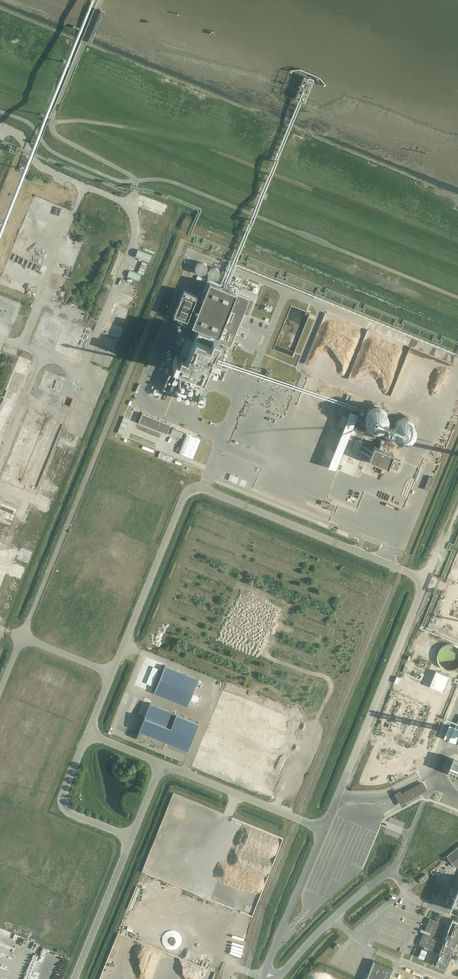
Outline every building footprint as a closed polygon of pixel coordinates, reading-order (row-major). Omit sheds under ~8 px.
[(92,43),(105,11),(101,9),(88,41),(92,43)] [(138,249),(135,257),(149,262),(152,255),(138,249)] [(148,263),(142,261),(138,272),(144,274),(148,263)] [(129,271),(127,278),(138,282),(141,275),(129,271)] [(220,286),(210,282),(193,326),(198,328),(193,339),(187,336),(179,356),(176,355),(173,363),(204,375),(210,359),(217,361),(220,354),(223,346),(217,343),(218,341),(237,293),(220,286)] [(184,290),(174,315),(187,320),(197,295),(184,290)] [(19,324),(27,301),(0,292),(0,318),(19,324)] [(254,300),(237,293),(218,341),(230,346),(244,314),(248,316),(254,300)] [(126,322),(131,309),(121,305),(116,319),(126,322)] [(85,361),(97,327),(47,309),(34,343),(85,361)] [(98,345),(114,350),(116,344),(100,339),(98,345)] [(97,351),(93,361),(109,368),(113,358),(97,351)] [(61,403),(78,409),(87,383),(47,368),(40,388),(63,397),(61,403)] [(179,378),(169,374),(164,389),(173,392),(179,378)] [(195,377),(187,374),(185,380),(193,383),(195,377)] [(87,408),(95,411),(97,405),(89,402),(87,408)] [(399,408),(371,405),(371,412),(370,415),(369,423),(379,427),(384,427),(388,429),(386,429),(409,439),(422,440),(424,437),(426,437),(427,430),(427,429),(428,421),(424,420),(423,421),(423,425),(422,425),(413,421),(414,417),(403,416),(403,410),(399,408)] [(128,406),(115,438),(121,440),(134,408),(128,406)] [(24,487),(45,494),(70,423),(51,417),(31,475),(21,471),(31,442),(37,444),(47,415),(31,409),(6,480),(21,485),(21,483),(25,484),(24,487)] [(358,415),(350,411),(328,466),(336,469),(358,415)] [(171,424),(142,413),(139,422),(167,434),(171,424)] [(173,428),(170,434),(181,439),(184,433),(173,428)] [(201,439),(186,433),(179,452),(193,458),(201,439)] [(392,458),(394,453),(374,445),(369,459),(388,467),(397,471),(401,461),(392,458)] [(349,448),(340,471),(353,476),(363,453),(349,448)] [(160,452),(158,457),(171,463),(174,457),(160,452)] [(17,521),(20,510),(22,510),(21,514),(22,514),(21,516),(25,518),(28,508),(0,499),(0,509),(8,511),(6,518),(17,521)] [(328,508),(332,510),(333,509),(334,506),(334,505),(330,503),(329,504),(322,501),(320,504),(328,507),(328,508)] [(24,547),(19,558),(32,563),(36,551),(24,547)] [(24,579),(29,567),(15,561),(10,574),(24,579)] [(440,667),(457,668),(457,645),(442,644),(440,667)] [(154,692),(187,706),(198,679),(165,665),(154,692)] [(152,686),(159,669),(153,667),(146,683),(152,686)] [(451,677),(436,671),(429,686),(445,692),(451,677)] [(199,723),(150,703),(136,737),(163,748),(166,740),(188,749),(199,723)] [(457,774),(457,759),(454,757),(449,770),(457,774)] [(447,856),(457,867),(457,866),(457,847),(447,856)] [(419,879),(422,883),(429,878),(426,874),(419,879)] [(430,919),(429,920),(428,921),(428,922),(428,924),(427,924),(427,925),(426,927),(425,927),(426,928),(423,935),(422,935),(423,936),(422,938),(421,938),(421,939),(419,944),(438,952),(433,964),(440,967),(441,966),(446,968),(457,940),(457,921),(452,918),(442,943),(432,939),(434,935),(435,935),(434,934),(435,932),(436,932),(436,931),(436,929),(437,928),(437,927),(438,925),(439,925),(438,924),(439,922),(430,919)] [(424,947),(421,956),(427,958),(430,949),(424,947)] [(374,960),(366,978),(388,978),(393,968),(374,960)]
